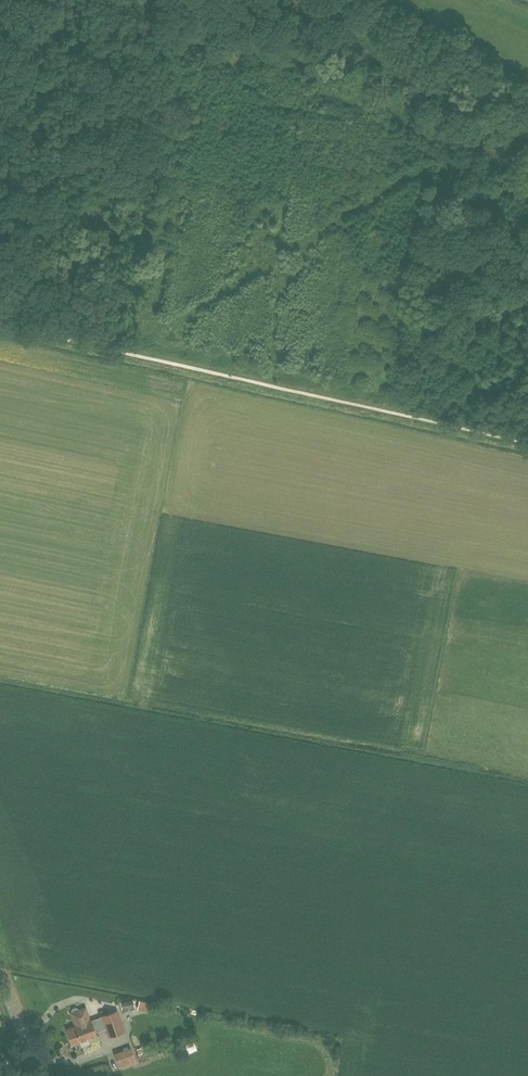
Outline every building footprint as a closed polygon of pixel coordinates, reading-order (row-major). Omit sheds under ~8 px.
[(122,1010),(135,1007),(133,999),(120,1002),(122,1010)] [(139,1000),(137,1010),(149,1012),(151,1003),(139,1000)] [(75,1025),(90,1020),(85,1007),(78,1009),(77,1008),(75,1007),(72,1008),(71,1010),(72,1012),(70,1012),(75,1025)] [(91,1020),(90,1020),(75,1025),(66,1029),(72,1044),(96,1035),(94,1029),(105,1025),(109,1036),(124,1031),(117,1010),(101,1016),(102,1019),(92,1022),(91,1020)]
